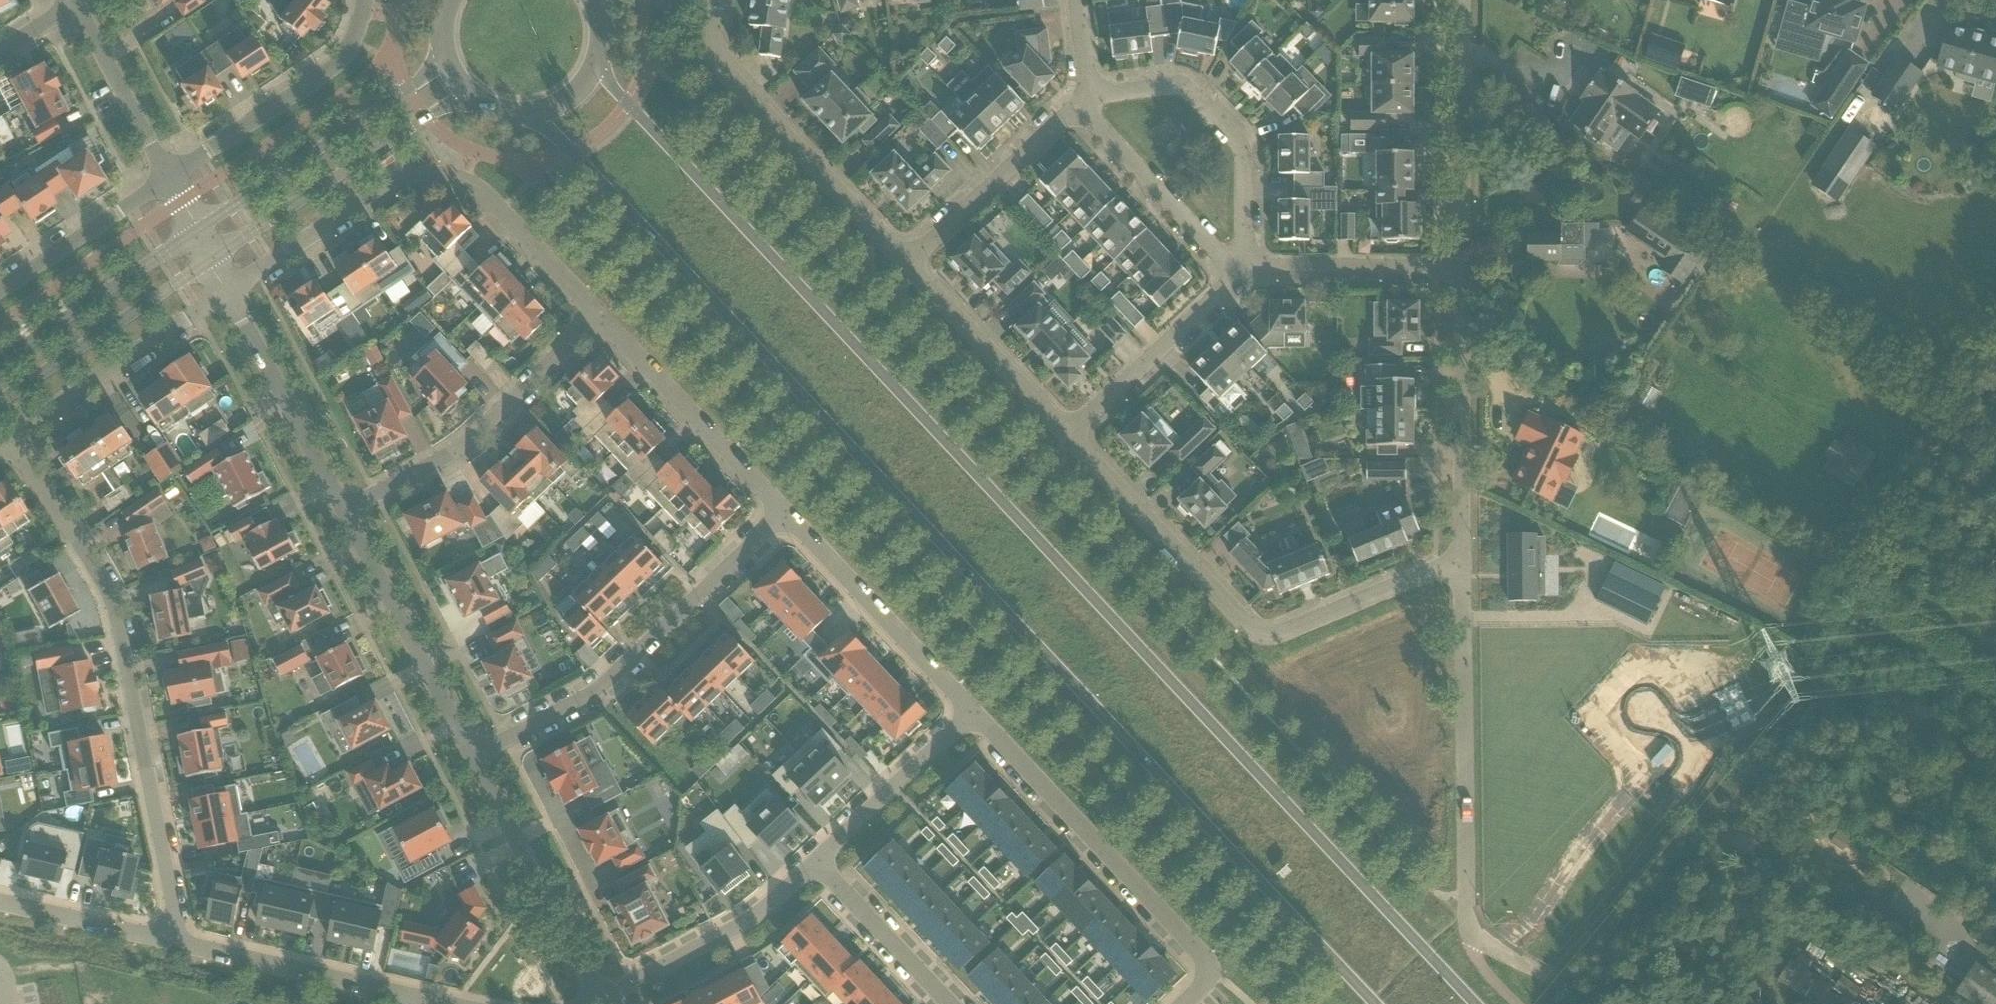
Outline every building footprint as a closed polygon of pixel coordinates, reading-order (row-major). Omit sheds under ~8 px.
[(15,5),(13,0),(0,0),(0,13),(15,5)] [(183,16),(203,3),(201,0),(202,0),(175,0),(177,2),(174,4),(183,16)] [(269,4),(271,7),(273,11),(275,14),(277,17),(280,19),(279,20),(282,23),(280,26),(294,38),(296,34),(300,37),(308,28),(312,31),(322,18),(318,15),(326,6),(323,3),(325,0),(268,0),(269,4)] [(747,10),(751,11),(751,12),(753,12),(751,26),(764,28),(761,56),(781,58),(783,39),(784,31),(785,31),(788,9),(789,0),(748,0),(748,4),(747,10)] [(842,13),(859,8),(856,0),(838,0),(842,13)] [(1045,7),(1044,0),(1017,0),(1018,10),(1045,7)] [(1162,6),(1165,36),(1180,34),(1177,49),(1183,50),(1183,53),(1197,56),(1198,53),(1214,56),(1217,41),(1227,43),(1238,23),(1220,20),(1219,26),(1200,23),(1203,8),(1182,3),(1182,0),(1161,0),(1162,6)] [(1370,23),(1395,23),(1395,26),(1408,26),(1408,23),(1414,23),(1414,0),(1370,0),(1370,23)] [(1779,39),(1821,51),(1826,33),(1854,41),(1858,26),(1864,7),(1850,3),(1851,0),(1812,0),(1811,5),(1812,8),(1812,9),(1789,3),(1779,39)] [(1151,38),(1165,36),(1162,6),(1146,8),(1148,23),(1110,28),(1111,40),(1113,57),(1116,57),(1117,60),(1128,59),(1127,56),(1153,52),(1151,38)] [(1247,81),(1274,56),(1256,38),(1262,32),(1252,22),(1245,29),(1230,43),(1241,53),(1230,63),(1238,72),(1236,74),(1242,81),(1245,79),(1247,81)] [(1307,41),(1315,32),(1307,23),(1298,32),(1307,41)] [(1110,28),(1097,30),(1099,42),(1111,40),(1110,28)] [(1944,47),(1938,66),(1957,72),(1955,79),(1975,84),(1977,77),(1995,83),(1995,81),(1995,41),(1949,28),(1944,47)] [(237,29),(206,50),(221,72),(231,66),(240,79),(265,62),(260,55),(262,54),(256,45),(254,47),(250,40),(246,43),(237,29)] [(1047,29),(1016,33),(1019,55),(1005,69),(1032,98),(1035,95),(1038,98),(1046,90),(1043,88),(1055,77),(1046,67),(1051,62),(1047,29)] [(1653,36),(1645,58),(1678,69),(1685,47),(1653,36)] [(947,55),(956,46),(947,38),(938,47),(947,55)] [(1386,39),(1359,39),(1359,55),(1373,55),(1373,85),(1414,85),(1414,82),(1417,82),(1417,68),(1414,68),(1414,55),(1386,55),(1386,39)] [(823,122),(852,95),(830,71),(836,66),(819,48),(794,72),(814,92),(804,102),(823,122)] [(920,58),(929,66),(937,57),(928,49),(920,58)] [(211,79),(221,72),(206,50),(175,70),(184,84),(180,86),(195,109),(220,92),(211,79)] [(1849,52),(1812,106),(1831,118),(1868,65),(1849,52)] [(1266,101),(1296,71),(1280,55),(1276,59),(1274,56),(1247,81),(1251,85),(1250,86),(1261,97),(1262,96),(1266,101)] [(1898,59),(1873,95),(1896,110),(1920,74),(1898,59)] [(10,82),(23,105),(57,87),(50,73),(46,75),(41,65),(10,82)] [(989,66),(972,81),(981,90),(1009,120),(1025,105),(989,66)] [(1297,72),(1296,71),(1266,101),(1268,102),(1266,105),(1272,112),(1275,109),(1283,118),(1293,107),(1303,117),(1325,96),(1315,86),(1309,92),(1293,76),(1297,72)] [(1585,101),(1571,122),(1588,134),(1586,138),(1595,145),(1598,141),(1602,143),(1602,142),(1615,151),(1629,131),(1640,139),(1659,111),(1635,95),(1636,94),(1605,72),(1604,74),(1601,71),(1588,89),(1582,99),(1585,101)] [(1709,88),(1682,79),(1676,96),(1703,105),(1709,88)] [(1009,120),(981,90),(972,81),(957,96),(965,105),(993,135),(1009,120)] [(1414,114),(1414,85),(1373,85),(1373,114),(1351,114),(1351,130),(1386,130),(1386,114),(1414,114)] [(52,119),(66,112),(65,110),(73,107),(66,95),(59,99),(54,89),(58,87),(57,87),(23,105),(37,131),(32,134),(38,146),(61,134),(52,119)] [(858,89),(852,95),(823,122),(843,144),(860,129),(864,133),(877,121),(865,108),(871,103),(858,89)] [(993,135),(965,105),(949,120),(941,112),(932,121),(949,139),(959,131),(977,150),(979,148),(980,149),(981,150),(993,138),(993,137),(992,138),(991,137),(993,135)] [(949,139),(932,121),(930,119),(919,129),(924,135),(938,150),(949,139)] [(863,142),(873,152),(890,135),(881,125),(863,142)] [(1849,130),(1813,184),(1837,201),(1857,172),(1852,168),(1869,144),(1849,130)] [(1369,133),(1343,132),(1343,152),(1369,153),(1369,133)] [(53,204),(54,204),(49,197),(66,186),(75,200),(103,181),(94,168),(102,162),(88,136),(67,147),(74,160),(61,168),(56,161),(34,176),(53,204)] [(1294,174),(1294,187),(1324,187),(1324,173),(1309,173),(1310,136),(1280,136),(1280,153),(1276,153),(1276,168),(1280,168),(1280,174),(1294,174)] [(1377,154),(1377,190),(1405,190),(1405,191),(1414,191),(1414,152),(1397,152),(1397,139),(1377,139),(1370,139),(1370,154),(1377,154)] [(930,197),(929,195),(932,193),(931,192),(952,172),(938,157),(936,154),(915,174),(906,165),(910,161),(900,150),(896,154),(895,153),(887,161),(872,175),(886,189),(884,190),(894,201),(896,200),(909,214),(922,202),(923,203),(930,197)] [(1040,181),(1055,197),(1087,167),(1072,151),(1040,181)] [(1088,168),(1087,167),(1055,197),(1070,213),(1102,183),(1088,168)] [(41,220),(54,211),(51,206),(53,204),(34,176),(35,178),(12,193),(7,185),(0,190),(0,199),(10,214),(20,207),(29,221),(32,219),(35,224),(41,220)] [(1117,199),(1102,183),(1070,213),(1085,229),(1117,199)] [(1309,202),(1324,202),(1324,187),(1294,187),(1294,201),(1280,201),(1280,227),(1276,227),(1276,238),(1280,238),(1280,241),(1309,241),(1309,202)] [(1405,204),(1405,191),(1405,190),(1377,190),(1377,220),(1383,220),(1383,241),(1386,241),(1388,243),(1397,243),(1399,241),(1420,241),(1420,204),(1405,204)] [(1018,204),(1032,219),(1042,210),(1028,195),(1018,204)] [(10,214),(0,199),(0,221),(10,214)] [(1132,214),(1117,199),(1085,229),(1100,245),(1132,214)] [(1707,250),(1644,208),(1627,232),(1665,258),(1659,268),(1683,285),(1707,250)] [(444,271),(465,252),(456,243),(472,228),(455,209),(446,216),(441,211),(425,226),(430,232),(421,240),(437,258),(434,261),(444,271)] [(1053,222),(1042,210),(1032,219),(1044,231),(1053,222)] [(1147,230),(1132,214),(1100,245),(1115,260),(1147,230)] [(1341,214),(1341,221),(1342,241),(1355,240),(1355,214),(1341,214)] [(9,234),(0,221),(0,240),(9,234)] [(1528,261),(1548,261),(1561,261),(1561,250),(1584,250),(1584,247),(1598,247),(1598,224),(1584,224),(1584,221),(1558,221),(1558,234),(1528,234),(1528,261)] [(1031,273),(1020,261),(1008,272),(987,250),(996,242),(984,229),(952,259),(963,271),(961,273),(971,284),(973,282),(982,291),(996,278),(999,281),(997,283),(1008,295),(1022,281),(1031,273)] [(1162,246),(1147,230),(1115,260),(1130,276),(1162,246)] [(1062,231),(1053,241),(1062,250),(1072,241),(1062,231)] [(379,241),(358,255),(384,293),(415,272),(399,248),(388,255),(379,241)] [(1176,261),(1162,246),(1130,276),(1145,292),(1177,262),(1176,261)] [(1063,261),(1072,270),(1082,261),(1073,251),(1063,261)] [(474,261),(465,252),(444,271),(444,272),(453,281),(474,261)] [(384,293),(358,255),(337,269),(347,284),(337,290),(353,314),(364,306),(384,293)] [(482,270),(474,261),(453,281),(478,308),(512,276),(495,258),(482,270)] [(1091,271),(1082,261),(1072,270),(1082,280),(1091,271)] [(1192,278),(1177,262),(1145,292),(1160,308),(1192,278)] [(444,272),(427,288),(435,297),(453,281),(444,272)] [(1101,273),(1092,282),(1101,292),(1111,283),(1101,273)] [(528,294),(512,276),(478,308),(495,326),(528,294)] [(353,314),(337,290),(327,297),(317,282),(295,297),(302,306),(295,310),(308,329),(314,324),(321,335),(353,314)] [(1041,354),(1064,332),(1046,312),(1052,306),(1043,297),(1046,295),(1035,283),(1014,302),(1025,314),(1026,313),(1028,316),(1016,328),(1031,343),(1029,345),(1040,356),(1041,354)] [(1110,302),(1121,314),(1131,304),(1120,292),(1110,302)] [(545,312),(528,294),(495,326),(512,344),(521,335),(527,341),(543,326),(537,320),(545,312)] [(1305,303),(1302,303),(1302,299),(1292,299),(1292,303),(1271,303),(1271,307),(1246,331),(1245,331),(1265,352),(1266,352),(1269,348),(1285,348),(1285,333),(1305,333),(1305,303)] [(1420,303),(1415,303),(1415,300),(1404,300),(1404,303),(1388,303),(1388,341),(1370,341),(1370,355),(1402,355),(1402,342),(1420,342),(1420,303)] [(1145,319),(1131,304),(1121,314),(1135,328),(1145,319)] [(412,322),(426,337),(434,329),(421,314),(412,322)] [(1096,325),(1102,331),(1115,346),(1127,335),(1108,314),(1096,325)] [(1245,331),(1246,331),(1239,323),(1223,339),(1251,369),(1267,353),(1266,352),(1265,352),(1245,331)] [(1076,345),(1064,332),(1041,354),(1059,374),(1057,376),(1069,389),(1082,377),(1078,371),(1090,359),(1076,345)] [(431,404),(442,417),(446,414),(450,414),(456,408),(456,404),(459,401),(455,396),(467,385),(457,374),(467,364),(441,336),(429,346),(436,354),(424,365),(428,369),(415,382),(425,393),(424,393),(433,402),(431,404)] [(1251,369),(1223,339),(1207,353),(1235,383),(1251,369)] [(477,341),(467,351),(486,371),(496,362),(477,341)] [(384,359),(376,345),(364,351),(372,366),(384,359)] [(1247,395),(1235,383),(1207,353),(1205,356),(1204,355),(1205,354),(1204,353),(1191,365),(1192,366),(1193,365),(1194,366),(1191,369),(1209,388),(1200,397),(1214,412),(1223,422),(1233,412),(1231,410),(1233,408),(1235,410),(1246,400),(1244,398),(1246,396),(1246,397),(1247,395)] [(163,375),(165,378),(166,377),(185,407),(186,406),(201,397),(206,404),(215,398),(210,390),(213,389),(191,356),(184,361),(183,359),(169,368),(170,370),(163,375)] [(575,420),(584,430),(605,410),(597,402),(615,386),(613,385),(619,379),(602,360),(596,366),(595,364),(573,385),(574,386),(567,393),(579,407),(573,412),(578,417),(575,420)] [(1396,365),(1366,366),(1366,388),(1378,388),(1378,410),(1414,410),(1416,409),(1416,390),(1414,390),(1414,380),(1396,380),(1396,365)] [(166,377),(165,378),(148,389),(150,393),(141,400),(164,433),(192,414),(186,406),(185,407),(166,377)] [(392,378),(378,385),(379,387),(363,395),(371,411),(355,420),(374,455),(377,453),(380,457),(392,451),(390,447),(408,437),(399,421),(412,415),(392,378)] [(1326,389),(1326,411),(1338,409),(1338,389),(1326,389)] [(1305,411),(1314,403),(1306,394),(1297,402),(1305,411)] [(613,454),(648,421),(630,402),(613,418),(605,410),(584,430),(577,437),(586,446),(596,436),(613,454)] [(1284,421),(1293,413),(1285,404),(1276,413),(1284,421)] [(1414,446),(1414,410),(1378,410),(1366,410),(1366,411),(1368,411),(1368,431),(1366,431),(1366,446),(1414,446)] [(1143,414),(1136,421),(1133,419),(1125,427),(1127,430),(1119,437),(1131,448),(1130,449),(1138,457),(1150,469),(1168,451),(1180,464),(1216,430),(1204,417),(1173,446),(1143,414)] [(1577,458),(1573,456),(1583,436),(1545,418),(1543,421),(1529,414),(1517,438),(1532,445),(1514,483),(1551,501),(1560,484),(1564,486),(1577,458)] [(100,427),(88,435),(111,468),(133,453),(128,445),(133,442),(116,416),(112,419),(106,416),(100,419),(100,427)] [(651,424),(648,421),(613,454),(629,472),(626,475),(635,484),(656,464),(648,456),(666,440),(662,436),(666,432),(655,420),(651,424)] [(208,429),(200,435),(207,447),(216,441),(208,429)] [(538,429),(519,447),(554,485),(566,474),(572,480),(583,469),(571,456),(566,460),(538,429)] [(1299,459),(1312,457),(1306,429),(1294,431),(1299,459)] [(111,468),(88,435),(86,436),(82,430),(68,439),(72,446),(61,453),(84,486),(111,468)] [(1847,437),(1826,470),(1843,482),(1865,449),(1847,437)] [(168,443),(157,450),(172,474),(184,466),(168,443)] [(1219,483),(1210,474),(1226,458),(1215,446),(1192,468),(1203,479),(1179,501),(1182,504),(1180,506),(1188,515),(1190,512),(1206,528),(1227,509),(1225,507),(1236,497),(1222,481),(1219,483)] [(554,485),(519,447),(500,464),(536,502),(554,485)] [(172,474),(157,450),(145,458),(161,481),(172,474)] [(216,484),(223,498),(229,495),(235,507),(237,507),(239,510),(250,504),(248,501),(266,491),(265,490),(271,487),(263,472),(258,475),(246,452),(227,462),(218,450),(184,472),(192,484),(213,470),(219,482),(216,484)] [(664,472),(656,464),(635,484),(644,493),(647,491),(664,508),(699,475),(696,472),(700,468),(689,456),(684,460),(681,456),(664,472)] [(1309,480),(1333,471),(1328,456),(1304,465),(1309,480)] [(1406,463),(1387,463),(1367,463),(1367,480),(1407,480),(1406,463)] [(536,502),(500,464),(481,482),(502,504),(491,515),(507,540),(524,525),(518,519),(536,502)] [(716,493),(699,475),(664,508),(682,527),(688,521),(687,521),(716,493)] [(1685,478),(1671,505),(1690,515),(1704,488),(1685,478)] [(7,537),(8,537),(29,522),(23,514),(25,513),(8,488),(7,489),(2,482),(0,484),(0,527),(7,537)] [(101,501),(109,512),(132,497),(125,485),(101,501)] [(717,494),(716,493),(687,521),(688,521),(705,540),(712,533),(714,535),(735,514),(734,513),(740,507),(722,488),(717,494)] [(167,557),(161,542),(155,526),(172,515),(165,504),(166,503),(157,491),(124,513),(132,524),(129,526),(132,534),(126,537),(132,552),(127,554),(133,569),(138,567),(139,569),(167,557)] [(455,508),(448,493),(410,513),(427,545),(465,525),(464,525),(469,522),(472,528),(486,521),(474,497),(460,505),(455,508)] [(1358,563),(1405,544),(1408,542),(1406,536),(1420,530),(1407,500),(1389,508),(1376,513),(1382,527),(1367,533),(1362,521),(1345,528),(1350,540),(1348,541),(1350,545),(1358,563)] [(576,525),(585,517),(576,508),(568,517),(576,525)] [(601,511),(592,519),(600,528),(609,520),(601,511)] [(250,551),(260,570),(298,551),(295,547),(301,544),(295,532),(289,535),(287,531),(284,532),(277,519),(258,529),(252,517),(228,529),(235,542),(246,537),(253,549),(250,551)] [(0,527),(0,551),(12,543),(8,537),(7,537),(0,527)] [(584,544),(593,536),(584,527),(576,535),(584,544)] [(654,538),(662,546),(671,538),(662,530),(654,538)] [(1536,534),(1508,534),(1509,602),(1537,601),(1537,595),(1545,595),(1544,538),(1536,538),(1536,534)] [(584,544),(576,535),(567,543),(575,552),(584,544)] [(635,535),(619,551),(646,580),(652,574),(654,577),(664,567),(662,565),(662,564),(635,535)] [(679,547),(671,538),(662,546),(670,555),(679,547)] [(1330,574),(1322,556),(1318,545),(1268,565),(1270,570),(1268,570),(1258,560),(1262,556),(1245,539),(1229,554),(1264,590),(1276,585),(1280,595),(1330,574)] [(31,550),(21,556),(28,567),(38,560),(31,550)] [(646,580),(619,551),(603,566),(630,595),(646,580)] [(482,613),(488,623),(510,612),(505,601),(500,604),(498,600),(499,600),(488,580),(509,569),(501,554),(480,564),(448,581),(449,584),(446,586),(450,594),(453,592),(461,606),(458,607),(462,616),(465,614),(466,617),(481,609),(483,613),(482,613)] [(551,554),(542,562),(550,571),(559,563),(551,554)] [(181,586),(182,591),(152,597),(155,613),(157,625),(158,625),(161,640),(192,634),(189,618),(204,615),(200,596),(197,597),(194,581),(207,575),(201,561),(173,572),(179,587),(181,586)] [(550,571),(542,562),(533,571),(542,580),(550,571)] [(798,581),(799,582),(800,581),(784,563),(776,571),(773,567),(760,579),(763,583),(755,591),(770,607),(798,581)] [(630,595),(603,566),(587,581),(615,610),(630,595)] [(30,589),(27,591),(48,629),(78,613),(57,574),(43,582),(37,572),(25,579),(30,589)] [(292,575),(259,592),(267,606),(268,606),(271,613),(279,608),(292,633),(331,613),(328,609),(332,607),(323,590),(319,592),(317,587),(302,595),(299,589),(300,589),(292,575)] [(1609,575),(1596,601),(1647,626),(1660,600),(1609,575)] [(615,610),(587,581),(571,596),(578,603),(579,602),(599,624),(600,624),(615,610)] [(786,624),(814,597),(799,582),(798,581),(770,607),(786,624)] [(830,615),(814,597),(786,624),(810,649),(803,656),(804,657),(822,640),(813,631),(830,615)] [(579,602),(578,603),(562,618),(590,647),(590,646),(593,649),(603,640),(600,637),(607,631),(600,624),(599,624),(579,602)] [(743,633),(748,628),(740,619),(735,625),(743,633)] [(486,662),(484,663),(485,665),(500,693),(499,693),(501,695),(503,694),(506,692),(509,698),(530,687),(527,681),(533,678),(532,676),(531,676),(521,656),(531,651),(523,636),(524,636),(517,622),(488,637),(495,651),(497,650),(500,655),(486,662)] [(757,636),(748,628),(743,633),(751,642),(757,636)] [(717,642),(711,648),(739,677),(755,662),(728,633),(727,633),(725,631),(715,640),(717,642)] [(864,650),(865,651),(866,650),(849,632),(831,649),(822,640),(804,657),(829,683),(864,650)] [(231,642),(237,662),(253,658),(247,637),(231,642)] [(172,699),(173,704),(189,701),(190,708),(212,704),(210,697),(216,695),(211,669),(231,665),(230,659),(231,659),(227,643),(180,653),(183,670),(167,673),(170,685),(166,686),(169,699),(172,699)] [(329,649),(317,655),(319,659),(318,659),(326,673),(313,680),(321,695),(334,689),(335,690),(363,675),(362,672),(366,670),(359,657),(355,660),(347,644),(331,653),(329,649)] [(302,646),(274,661),(282,676),(310,661),(302,646)] [(54,676),(61,712),(80,709),(81,714),(95,711),(94,706),(98,705),(89,662),(72,665),(69,647),(34,654),(39,679),(54,676)] [(739,677),(711,648),(696,663),(723,692),(739,677)] [(847,695),(879,666),(865,651),(864,650),(829,683),(830,684),(833,680),(847,695)] [(708,707),(723,692),(696,663),(680,678),(708,707)] [(866,708),(894,681),(879,666),(847,695),(848,696),(851,693),(866,708)] [(708,707),(680,678),(665,692),(664,693),(685,715),(691,722),(708,707)] [(909,698),(909,697),(894,681),(866,708),(881,724),(909,698)] [(664,693),(665,692),(658,685),(652,691),(649,689),(640,698),(670,730),(685,715),(664,693)] [(776,699),(768,690),(759,698),(767,707),(776,699)] [(926,713),(910,696),(909,697),(909,698),(881,724),(897,741),(905,733),(909,737),(922,725),(918,721),(926,713)] [(670,730),(640,698),(630,707),(632,710),(626,716),(653,745),(670,730)] [(767,707),(759,698),(750,707),(758,715),(767,707)] [(343,731),(354,750),(392,730),(377,701),(362,708),(346,717),(340,705),(322,715),(333,736),(343,731)] [(820,705),(815,710),(823,718),(828,713),(820,705)] [(203,731),(179,736),(184,757),(178,758),(181,774),(187,773),(188,778),(205,774),(206,779),(218,777),(217,772),(222,771),(219,759),(225,758),(219,729),(229,728),(226,713),(200,718),(203,731)] [(828,713),(823,718),(831,727),(837,722),(828,713)] [(736,737),(745,728),(736,720),(727,728),(736,737)] [(105,742),(104,736),(79,742),(76,728),(46,734),(49,749),(58,747),(63,771),(109,761),(108,757),(111,757),(108,741),(105,742)] [(727,745),(736,737),(727,728),(719,736),(727,745)] [(823,729),(798,752),(837,794),(850,781),(847,778),(850,775),(833,758),(843,749),(823,729)] [(292,730),(282,735),(288,747),(298,742),(292,730)] [(851,737),(845,742),(853,751),(859,745),(851,737)] [(605,762),(589,770),(575,744),(543,761),(549,774),(547,775),(557,794),(559,792),(566,805),(585,795),(592,809),(622,793),(605,762)] [(739,744),(730,752),(739,763),(748,754),(739,744)] [(867,754),(859,745),(853,751),(861,759),(867,754)] [(798,752),(773,776),(793,798),(801,790),(818,807),(821,804),(824,807),(837,794),(798,752)] [(718,763),(709,754),(700,762),(709,771),(718,763)] [(8,773),(31,769),(29,756),(6,760),(8,773)] [(70,791),(62,793),(65,808),(92,802),(89,789),(114,784),(109,761),(63,771),(63,772),(66,771),(70,791)] [(371,791),(381,810),(423,788),(410,764),(393,773),(389,766),(377,773),(371,761),(348,774),(354,785),(355,785),(361,796),(371,791)] [(709,771),(700,762),(692,770),(700,779),(709,771)] [(964,809),(992,783),(976,765),(948,792),(964,809)] [(289,771),(275,774),(276,782),(290,779),(289,771)] [(979,826),(1008,799),(992,782),(992,783),(964,809),(979,826)] [(216,797),(193,801),(195,815),(194,815),(195,822),(197,822),(197,824),(249,814),(248,813),(243,814),(237,784),(214,789),(216,797)] [(736,805),(722,816),(743,841),(749,848),(760,838),(770,849),(800,824),(779,799),(751,822),(736,805)] [(995,842),(1023,816),(1008,799),(979,826),(995,842)] [(609,814),(579,830),(585,843),(584,843),(586,846),(587,845),(590,851),(589,852),(590,854),(591,854),(598,866),(612,858),(619,872),(646,858),(638,843),(620,809),(609,814)] [(436,814),(434,810),(396,830),(395,830),(407,853),(393,861),(405,884),(444,863),(437,850),(451,842),(443,827),(448,825),(441,812),(436,814)] [(714,841),(692,859),(720,893),(749,869),(733,849),(743,841),(722,816),(717,810),(700,824),(714,841)] [(249,814),(197,824),(202,848),(238,841),(240,853),(249,851),(263,848),(281,845),(278,832),(253,837),(249,814)] [(1011,859),(1039,832),(1023,816),(995,842),(1011,859)] [(931,823),(940,832),(946,826),(937,817),(931,823)] [(927,827),(921,833),(929,842),(935,836),(927,827)] [(24,843),(17,874),(58,883),(61,868),(72,870),(72,871),(73,872),(82,834),(82,835),(82,833),(81,833),(81,834),(59,829),(55,844),(28,837),(26,843),(24,843)] [(1055,850),(1039,832),(1011,859),(1027,876),(1055,850)] [(947,840),(955,848),(962,843),(953,834),(947,840)] [(103,842),(86,838),(77,876),(93,880),(92,884),(100,886),(99,888),(114,891),(113,896),(131,900),(136,881),(131,880),(136,858),(109,852),(108,853),(101,851),(103,842)] [(882,887),(910,860),(893,843),(865,869),(882,887)] [(970,852),(962,843),(955,848),(964,857),(970,852)] [(943,844),(937,849),(945,858),(951,853),(943,844)] [(210,872),(205,897),(213,899),(208,918),(234,924),(241,891),(253,894),(257,877),(263,848),(249,851),(242,880),(210,872)] [(959,861),(951,853),(945,858),(953,867),(959,861)] [(1053,901),(1081,874),(1065,857),(1037,884),(1053,901)] [(897,903),(925,877),(910,860),(882,887),(881,887),(897,903)] [(648,885),(657,880),(650,865),(618,882),(625,895),(610,903),(619,918),(617,919),(623,930),(624,930),(633,945),(642,940),(643,941),(654,935),(653,934),(670,926),(648,885)] [(978,873),(987,882),(993,876),(984,867),(978,873)] [(292,885),(282,929),(306,934),(309,920),(315,922),(316,920),(322,921),(328,894),(332,876),(320,873),(316,891),(292,885)] [(1068,917),(1097,891),(1081,874),(1053,901),(1068,917)] [(1001,885),(993,876),(987,882),(995,890),(1001,885)] [(282,929),(292,885),(257,877),(253,894),(257,895),(254,906),(262,908),(259,923),(282,929)] [(941,893),(925,877),(897,903),(913,920),(941,893)] [(982,886),(974,877),(968,883),(976,891),(982,886)] [(363,902),(353,945),(355,945),(354,948),(369,951),(370,949),(374,950),(379,927),(393,930),(402,890),(388,883),(384,898),(385,898),(383,906),(363,902)] [(991,895),(982,886),(976,891),(985,900),(991,895)] [(424,927),(420,944),(434,948),(448,958),(452,953),(465,962),(486,935),(473,925),(486,908),(475,887),(459,896),(465,907),(459,915),(458,914),(444,932),(424,927)] [(1084,934),(1112,907),(1097,891),(1068,917),(1084,934)] [(928,936),(957,910),(941,893),(913,920),(928,936)] [(353,945),(363,902),(328,894),(322,921),(333,924),(330,940),(353,945)] [(1100,951),(1128,924),(1112,907),(1084,934),(1100,951)] [(944,953),(972,926),(957,910),(928,936),(928,937),(944,953)] [(1023,912),(1017,918),(1021,922),(1025,927),(1031,921),(1023,912)] [(1021,922),(1017,918),(1012,913),(1006,919),(1014,927),(1021,922)] [(792,968),(827,934),(811,917),(776,951),(792,968)] [(1039,930),(1031,921),(1025,927),(1029,931),(1033,936),(1039,930)] [(1029,931),(1025,927),(1021,922),(1014,927),(1023,936),(1029,931)] [(1115,967),(1143,941),(1128,924),(1100,951),(1115,967)] [(989,944),(972,926),(944,953),(960,970),(989,944)] [(810,981),(842,950),(827,934),(792,968),(795,965),(810,981)] [(1131,984),(1159,957),(1144,940),(1143,941),(1115,967),(1131,984)] [(1065,952),(1056,943),(1050,949),(1059,958),(1065,952)] [(825,997),(860,964),(859,963),(856,966),(842,950),(810,981),(825,997)] [(986,995),(1015,968),(998,951),(970,977),(986,995)] [(1073,961),(1065,952),(1059,958),(1067,967),(1073,961)] [(1040,959),(1048,968),(1054,962),(1046,953),(1040,959)] [(1175,975),(1159,957),(1131,984),(1147,1001),(1175,975)] [(1062,971),(1054,962),(1048,968),(1056,977),(1062,971)] [(874,979),(860,964),(825,997),(825,998),(834,989),(847,1003),(846,1003),(847,1003),(874,979)] [(1015,968),(986,995),(995,1003),(1010,1003),(1030,985),(1015,968)] [(745,971),(723,983),(734,1003),(760,1003),(762,1003),(759,997),(754,988),(745,971)] [(1976,971),(1958,999),(1965,1003),(1995,1003),(1995,983),(1976,971)] [(1096,986),(1088,977),(1082,982),(1090,991),(1096,986)] [(1857,998),(1862,987),(1842,977),(1837,988),(1857,998)] [(889,994),(874,979),(847,1003),(879,1003),(889,994)] [(765,982),(754,988),(759,997),(769,988),(765,982)] [(723,983),(704,993),(710,1003),(734,1003),(723,983)] [(1046,1001),(1030,985),(1010,1003),(1043,1003),(1046,1001)] [(1104,994),(1096,986),(1090,991),(1098,1000),(1104,994)] [(1071,992),(1079,1001),(1085,996),(1077,987),(1071,992)] [(760,998),(765,1003),(770,1003),(778,997),(770,988),(760,998)] [(704,993),(685,1003),(710,1003),(704,993)] [(889,994),(879,1003),(898,1003),(889,994)] [(1085,996),(1079,1001),(1082,1003),(1093,1003),(1085,996)]
